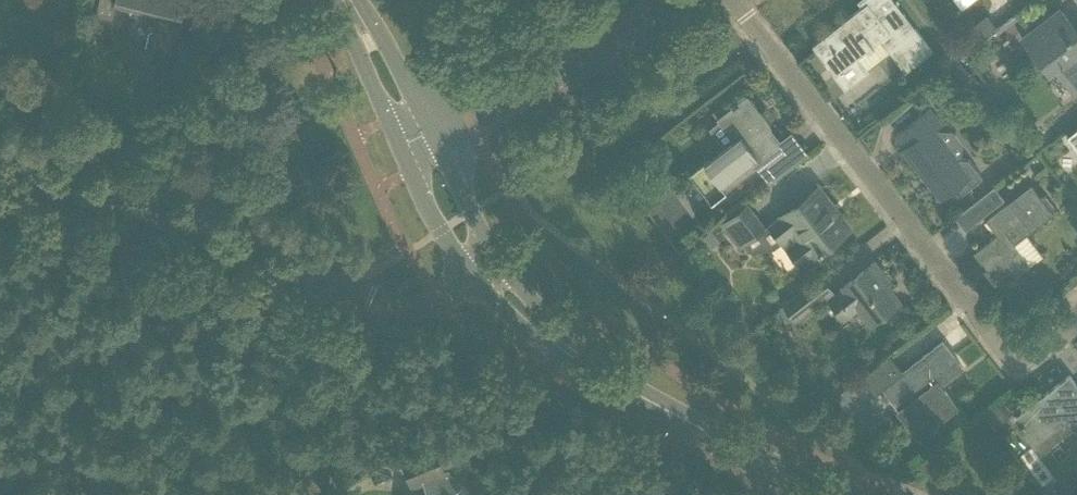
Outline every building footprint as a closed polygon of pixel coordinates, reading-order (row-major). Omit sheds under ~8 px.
[(96,14),(113,18),(117,2),(154,11),(152,23),(146,46),(171,52),(184,0),(99,0),(96,14)] [(812,45),(847,89),(870,71),(859,57),(880,40),(905,73),(933,51),(893,0),(860,0),(860,1),(860,2),(862,1),(865,4),(812,45)] [(1076,82),(1076,32),(1059,9),(1021,39),(1048,74),(1062,63),(1076,82)] [(987,14),(953,41),(964,55),(998,28),(987,14)] [(953,43),(943,51),(951,63),(962,55),(953,43)] [(960,62),(945,73),(957,88),(971,77),(960,62)] [(690,175),(711,202),(779,148),(777,145),(775,146),(763,131),(770,126),(747,96),(717,119),(734,141),(690,175)] [(945,125),(931,108),(896,135),(906,146),(902,149),(941,200),(957,187),(962,194),(983,177),(969,159),(961,158),(959,159),(937,131),(945,125)] [(1066,136),(1076,150),(1076,128),(1066,136)] [(785,149),(769,161),(759,169),(770,184),(796,163),(785,149)] [(1001,288),(1030,266),(1013,244),(1053,213),(1031,185),(986,220),(997,234),(973,252),(1001,288)] [(995,186),(970,205),(954,217),(965,230),(1005,199),(995,186)] [(817,188),(782,215),(769,225),(801,266),(844,232),(827,210),(831,206),(817,188)] [(748,205),(722,224),(740,248),(746,244),(752,252),(766,241),(760,233),(766,229),(748,205)] [(711,229),(701,238),(708,248),(719,239),(711,229)] [(889,283),(873,263),(844,285),(847,289),(831,302),(844,318),(860,306),(872,321),(897,301),(885,286),(889,283)] [(784,304),(796,319),(831,291),(820,277),(784,304)] [(890,354),(862,376),(875,394),(876,394),(883,388),(884,388),(896,404),(900,409),(897,411),(918,437),(927,430),(957,406),(945,391),(940,395),(935,389),(940,384),(962,367),(942,341),(904,371),(903,371),(890,354)] [(1069,375),(1014,418),(1035,446),(1067,420),(1076,432),(1076,386),(1069,375)] [(862,376),(836,397),(849,414),(850,413),(853,411),(865,401),(875,394),(862,376)] [(1003,400),(992,409),(993,411),(1000,419),(1001,421),(1012,412),(1003,400)] [(463,486),(448,469),(443,470),(435,450),(403,462),(412,484),(423,479),(427,494),(453,494),(463,486)]
